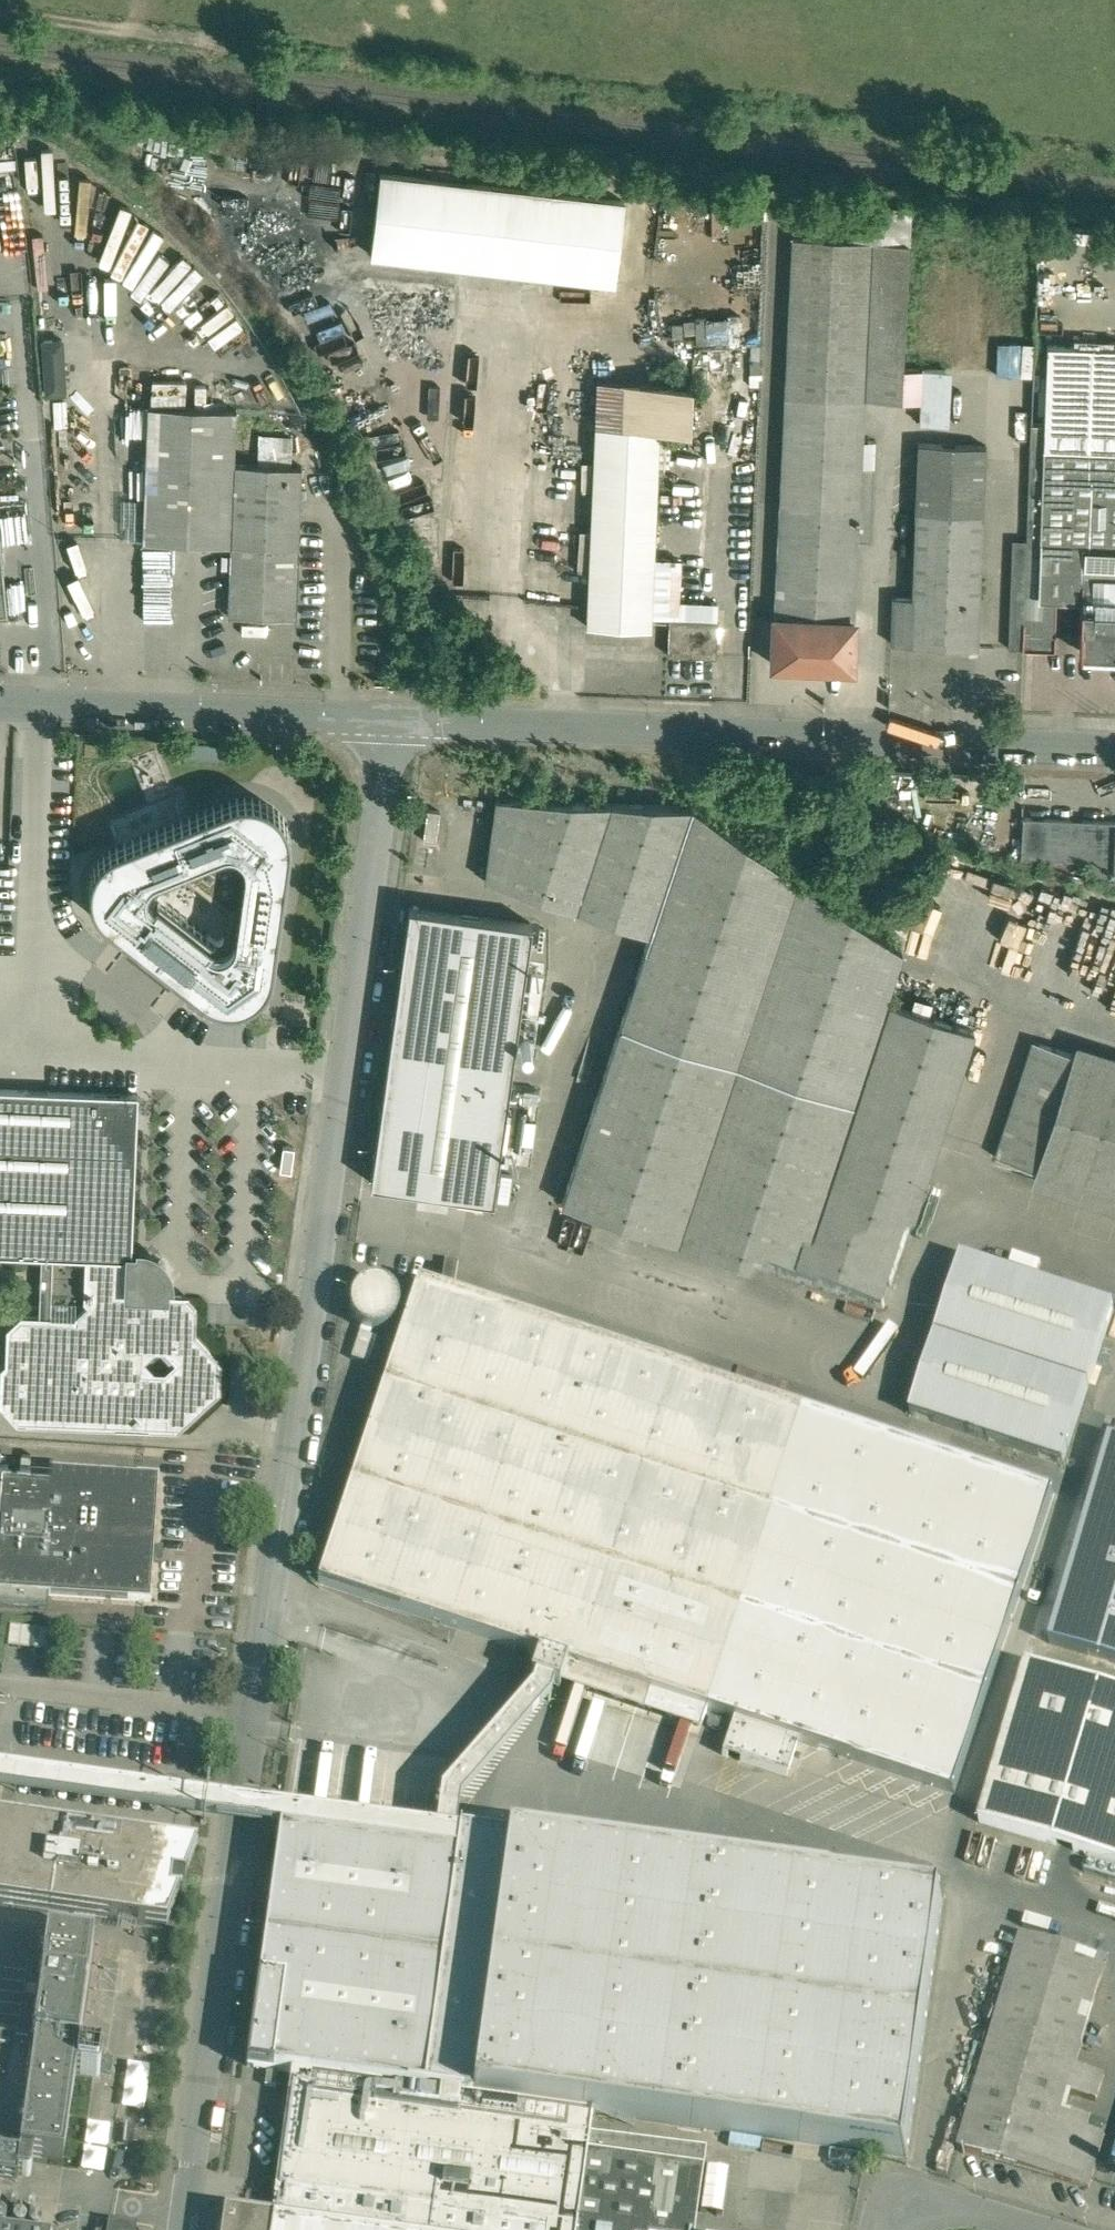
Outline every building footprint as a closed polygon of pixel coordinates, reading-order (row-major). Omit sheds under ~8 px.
[(16,183),(14,145),(0,146),(0,184),(16,183)] [(626,203),(382,175),(373,255),(616,284),(626,203)] [(910,242),(793,236),(794,254),(781,504),(860,508),(862,468),(865,399),(901,400),(910,242)] [(739,341),(738,316),(691,318),(693,344),(739,341)] [(61,338),(37,339),(40,395),(63,394),(61,338)] [(1029,376),(1029,343),(994,342),(993,375),(1029,376)] [(1048,344),(1047,380),(1114,382),(1114,347),(1048,344)] [(682,367),(660,365),(660,376),(682,377),(682,367)] [(946,369),(923,368),(920,423),(943,424),(946,369)] [(658,370),(648,369),(647,379),(657,381),(658,370)] [(1047,380),(1045,424),(1044,448),(1038,594),(1083,596),(1081,650),(1114,652),(1114,382),(1047,380)] [(662,384),(599,381),(586,627),(651,630),(660,429),(662,384)] [(693,386),(662,384),(660,429),(692,431),(693,386)] [(237,409),(149,405),(143,541),(232,546),(229,617),(297,620),(303,467),(235,463),(237,409)] [(1045,424),(1031,424),(1027,540),(1026,572),(1025,594),(1038,594),(1044,448),(1045,424)] [(290,456),(290,434),(256,435),(256,457),(290,456)] [(986,445),(919,442),(913,598),(911,644),(978,647),(986,445)] [(874,468),(862,468),(860,508),(860,510),(873,511),(874,468)] [(860,508),(781,504),(775,617),(854,621),(858,542),(860,510),(860,508)] [(873,511),(860,510),(858,542),(871,543),(873,511)] [(1027,540),(1013,539),(1012,572),(1026,572),(1027,540)] [(1026,572),(1012,572),(1011,599),(1025,600),(1025,594),(1026,572)] [(913,598),(893,596),(892,643),(911,644),(913,598)] [(854,621),(775,617),(772,665),(852,669),(854,621)] [(718,622),(669,620),(668,655),(716,657),(718,622)] [(1055,635),(1024,634),(1023,648),(1055,649),(1055,635)] [(239,799),(115,848),(106,854),(98,862),(93,871),(91,881),(90,892),(92,903),(97,912),(105,920),(206,1000),(215,1004),(227,1006),(237,1006),(248,1003),(257,998),(264,991),(269,983),(272,974),(290,842),(289,832),(286,822),(281,814),(274,807),(266,802),(257,799),(248,798),(239,799)] [(694,809),(497,799),(484,888),(537,896),(537,897),(648,933),(643,950),(644,950),(563,1205),(796,1281),(904,951),(694,809)] [(421,837),(435,839),(439,811),(424,809),(421,837)] [(1025,813),(1023,856),(1093,859),(1092,872),(1114,873),(1114,876),(1114,819),(1025,813)] [(533,923),(410,906),(372,1183),(494,1200),(533,923)] [(932,983),(901,973),(892,1003),(922,1013),(932,983)] [(922,1013),(892,1003),(801,1280),(884,1309),(975,1030),(922,1013)] [(1074,1054),(1033,1040),(995,1156),(1036,1169),(1074,1054)] [(1074,1054),(1036,1169),(1114,1195),(1114,1067),(1074,1054)] [(0,1090),(0,1255),(42,1257),(53,1257),(86,1258),(133,1260),(133,1259),(139,1095),(0,1090)] [(133,1260),(86,1258),(85,1302),(89,1306),(76,1317),(51,1316),(53,1257),(42,1257),(40,1316),(22,1315),(8,1329),(5,1409),(18,1424),(127,1428),(133,1423),(138,1428),(179,1430),(221,1391),(222,1364),(196,1336),(197,1309),(185,1296),(186,1295),(165,1294),(165,1287),(169,1287),(169,1281),(168,1275),(165,1270),(166,1268),(167,1267),(167,1265),(167,1263),(166,1262),(164,1260),(162,1259),(160,1259),(158,1260),(157,1261),(152,1258),(146,1256),(140,1255),(140,1259),(133,1259),(133,1260)] [(963,1257),(912,1414),(1064,1463),(1114,1307),(963,1257)] [(459,1261),(447,1259),(443,1284),(456,1286),(459,1261)] [(335,1310),(375,1332),(395,1296),(354,1274),(335,1310)] [(809,1407),(417,1278),(315,1584),(536,1657),(528,1680),(562,1691),(565,1682),(703,1727),(709,1710),(809,1407)] [(1056,1488),(809,1407),(709,1710),(732,1718),(798,1739),(956,1791),(1056,1488)] [(1108,1437),(1049,1642),(1114,1661),(1114,1439),(1108,1437)] [(2,1464),(0,1498),(0,1589),(151,1599),(159,1475),(2,1464)] [(1027,1663),(980,1821),(1114,1861),(1114,1689),(1027,1663)] [(798,1739),(732,1718),(721,1753),(788,1773),(798,1739)] [(0,1769),(0,1789),(281,1828),(284,1828),(286,1814),(438,1835),(439,1830),(0,1769)] [(944,1898),(457,1830),(439,1827),(439,1830),(438,1835),(286,1814),(284,1828),(281,1828),(248,2065),(292,2071),(593,2113),(908,2157),(944,1898)] [(0,1817),(0,1903),(50,1910),(62,1826),(0,1817)] [(199,1846),(62,1826),(50,1910),(168,1927),(181,1894),(173,1892),(175,1878),(186,1879),(199,1846)] [(33,2041),(36,2041),(20,2154),(20,2155),(0,2152),(0,2172),(27,2176),(28,2176),(30,2175),(31,2174),(34,2155),(64,2160),(76,2073),(96,2075),(97,2075),(99,2074),(100,2073),(101,2072),(103,2057),(102,2054),(100,2052),(79,2049),(95,1938),(48,1932),(33,2041)] [(1056,1943),(1022,1933),(997,2019),(1083,2044),(1100,1985),(1061,1973),(1052,1957),(1056,1943)] [(997,2019),(960,2148),(1091,2187),(1107,2133),(1090,2128),(1106,2074),(1077,2065),(1083,2044),(997,2019)] [(20,2154),(36,2041),(33,2041),(0,2036),(0,2151),(20,2154)] [(292,2071),(273,2216),(225,2209),(222,2229),(576,2229),(589,2134),(591,2134),(593,2113),(292,2071)] [(589,2134),(576,2229),(695,2229),(706,2149),(591,2134),(589,2134)] [(12,2205),(10,2205),(8,2206),(6,2208),(5,2211),(6,2213),(6,2215),(8,2217),(10,2218),(12,2218),(14,2218),(16,2217),(17,2215),(18,2214),(19,2211),(18,2208),(17,2206),(15,2205),(12,2205)] [(34,2209),(33,2208),(31,2207),(29,2207),(27,2208),(25,2209),(24,2210),(23,2214),(23,2216),(24,2218),(26,2219),(28,2220),(30,2220),(32,2220),(34,2219),(35,2217),(36,2214),(36,2212),(35,2210),(34,2209)]
